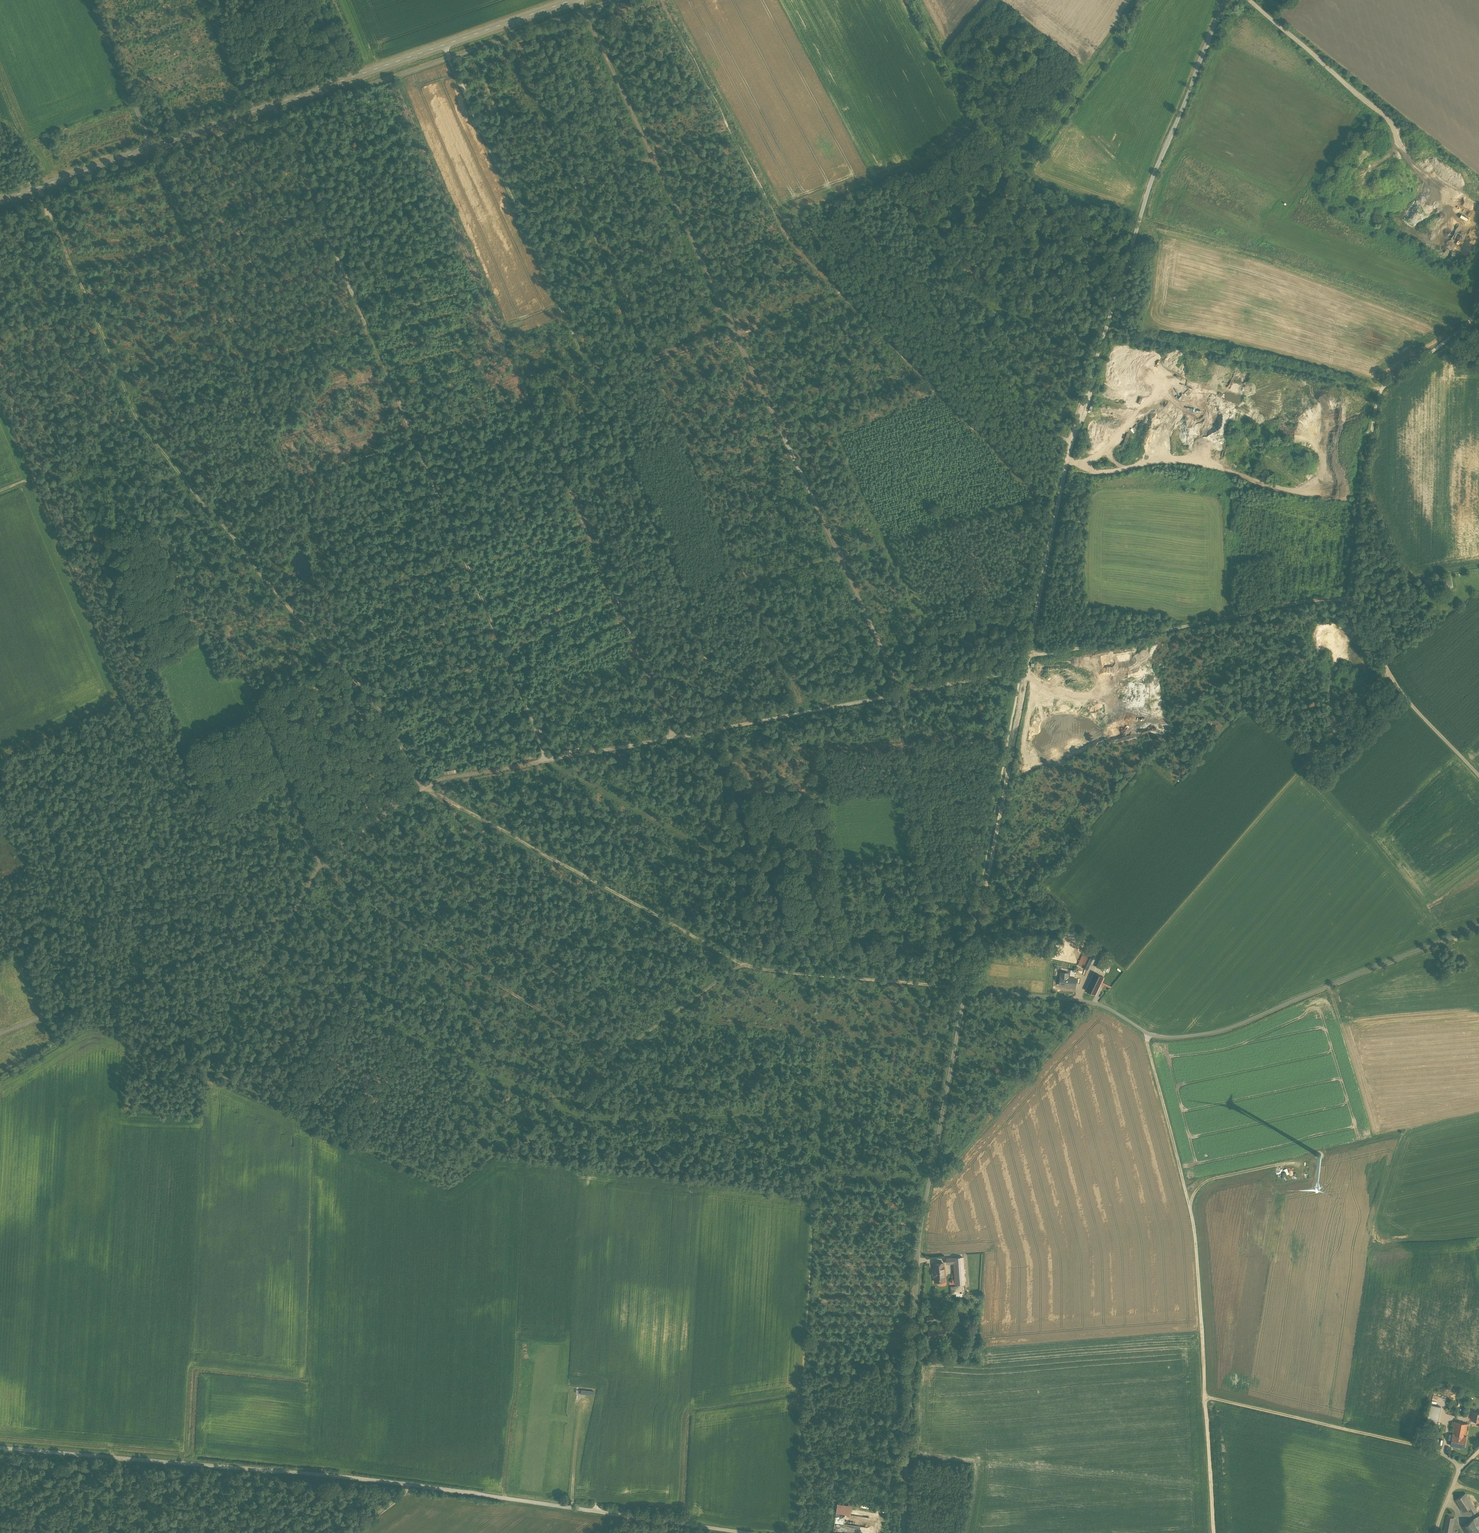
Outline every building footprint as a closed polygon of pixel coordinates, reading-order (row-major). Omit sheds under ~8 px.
[(1451,577),(1441,579),(1443,589),(1453,587),(1451,577)] [(1096,955),(1086,950),(1079,965),(1089,970),(1096,955)] [(1071,973),(1062,972),(1060,986),(1077,988),(1078,978),(1070,977),(1071,973)] [(1105,978),(1095,973),(1086,990),(1097,996),(1105,978)] [(966,1258),(949,1259),(949,1265),(955,1265),(956,1285),(967,1284),(966,1258)] [(945,1266),(934,1266),(935,1284),(946,1284),(945,1266)] [(948,1328),(930,1330),(931,1339),(949,1337),(948,1328)] [(1441,1406),(1431,1404),(1427,1421),(1438,1423),(1441,1406)] [(1472,1411),(1471,1420),(1477,1421),(1477,1424),(1478,1425),(1478,1413),(1472,1411)] [(1468,1423),(1454,1421),(1450,1446),(1464,1448),(1468,1423)] [(1456,1500),(1465,1514),(1473,1510),(1476,1515),(1478,1513),(1478,1509),(1468,1492),(1456,1500)] [(852,1505),(837,1503),(836,1512),(850,1514),(852,1505)] [(1461,1526),(1466,1532),(1478,1532),(1478,1515),(1461,1526)] [(1447,1517),(1444,1532),(1453,1532),(1456,1519),(1447,1517)]
